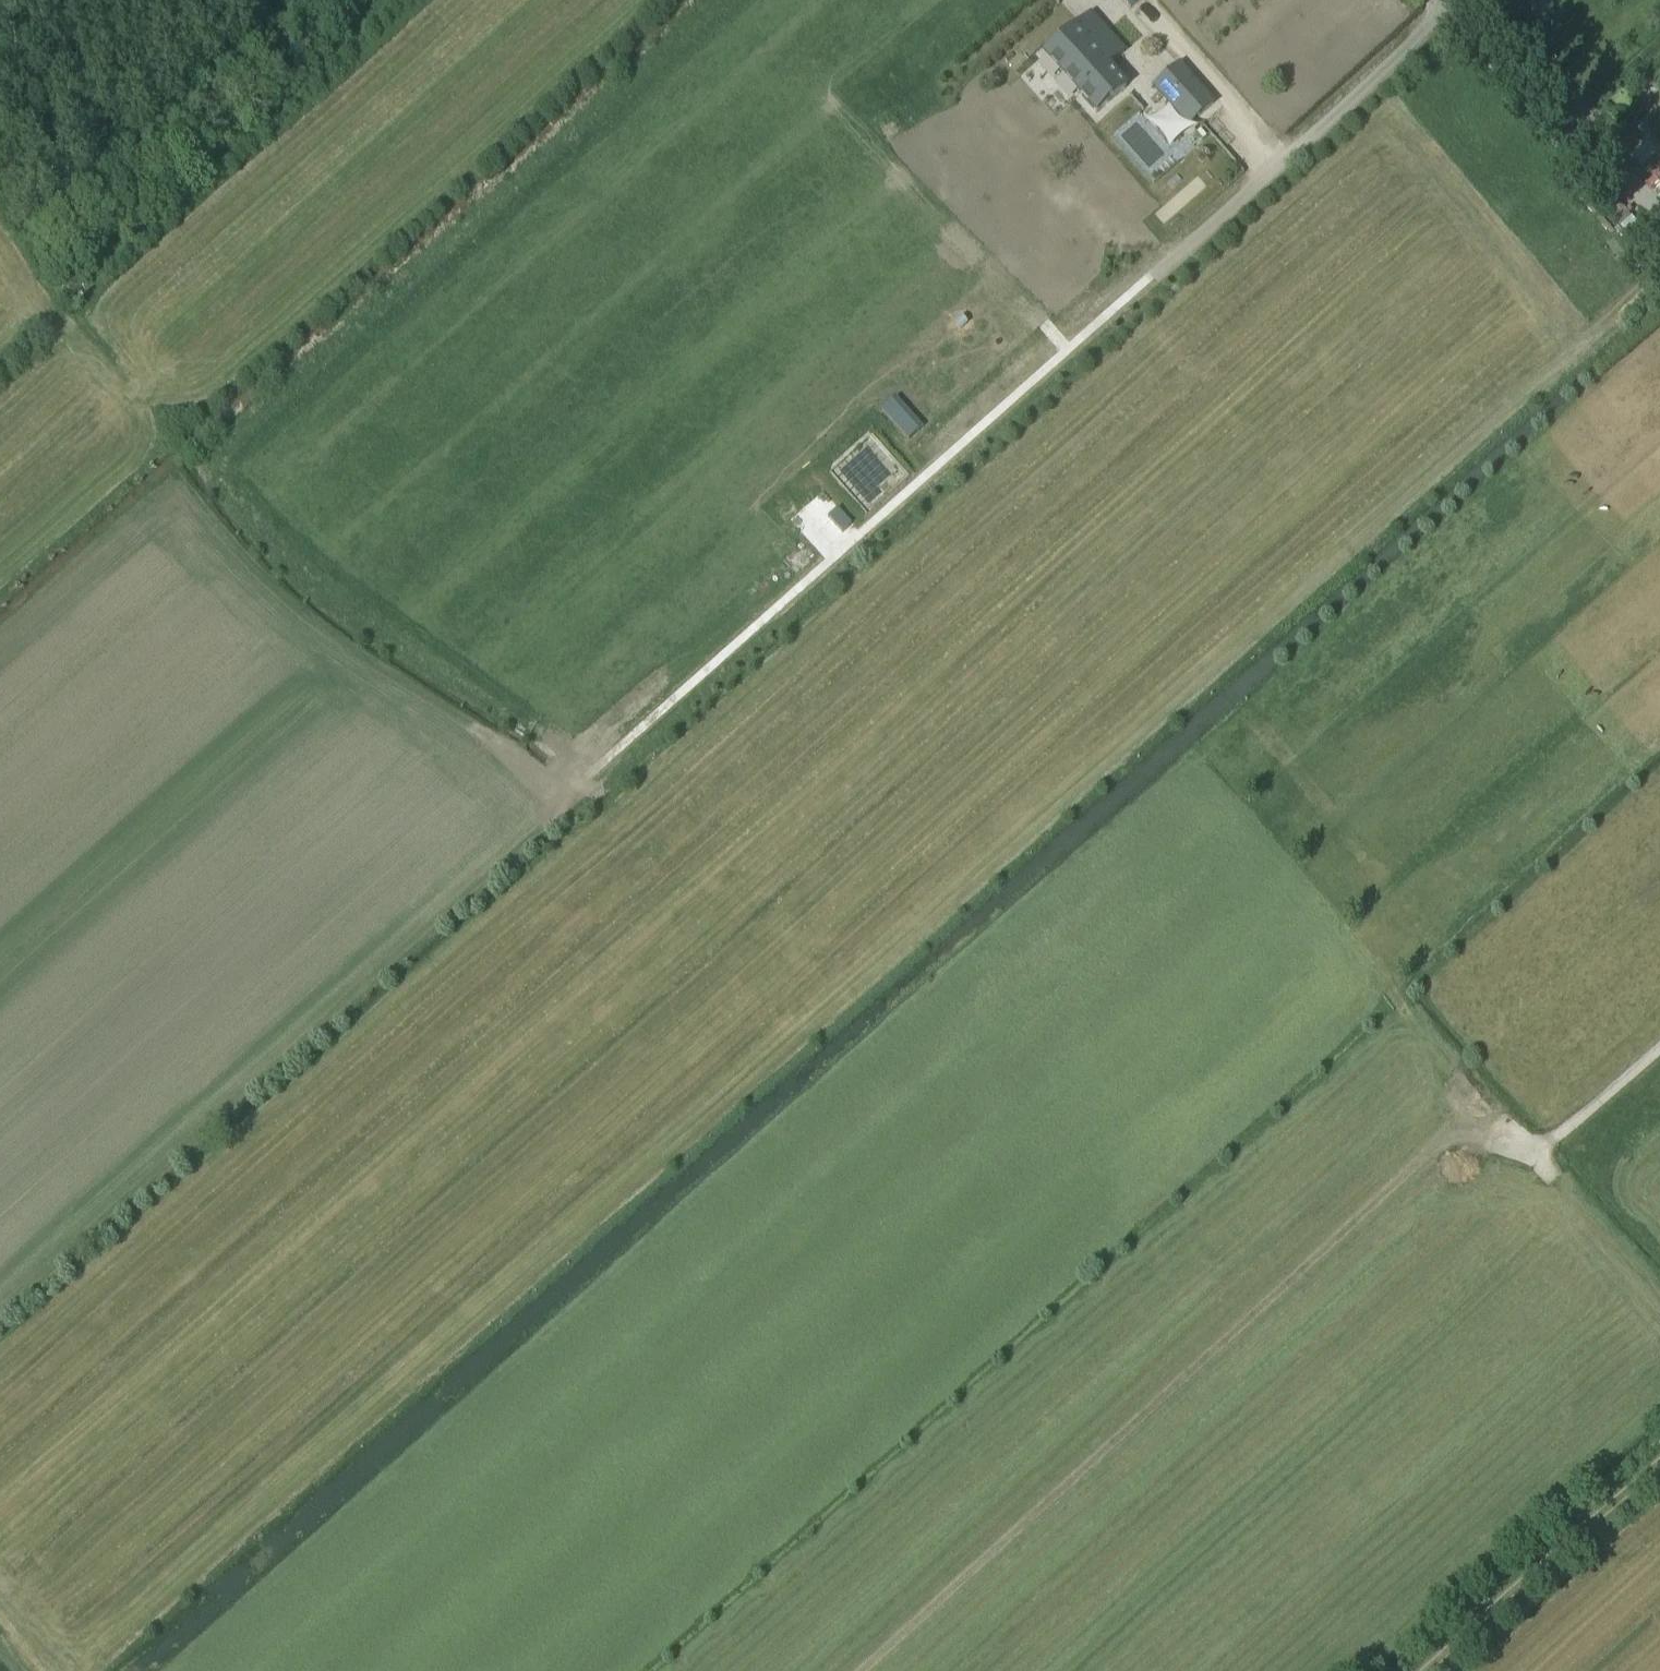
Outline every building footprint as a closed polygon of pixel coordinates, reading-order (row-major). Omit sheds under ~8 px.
[(1126,88),(1109,68),(1125,54),(1090,15),(1045,55),(1097,114),(1126,88)] [(1154,88),(1189,127),(1213,105),(1179,66),(1154,88)]
